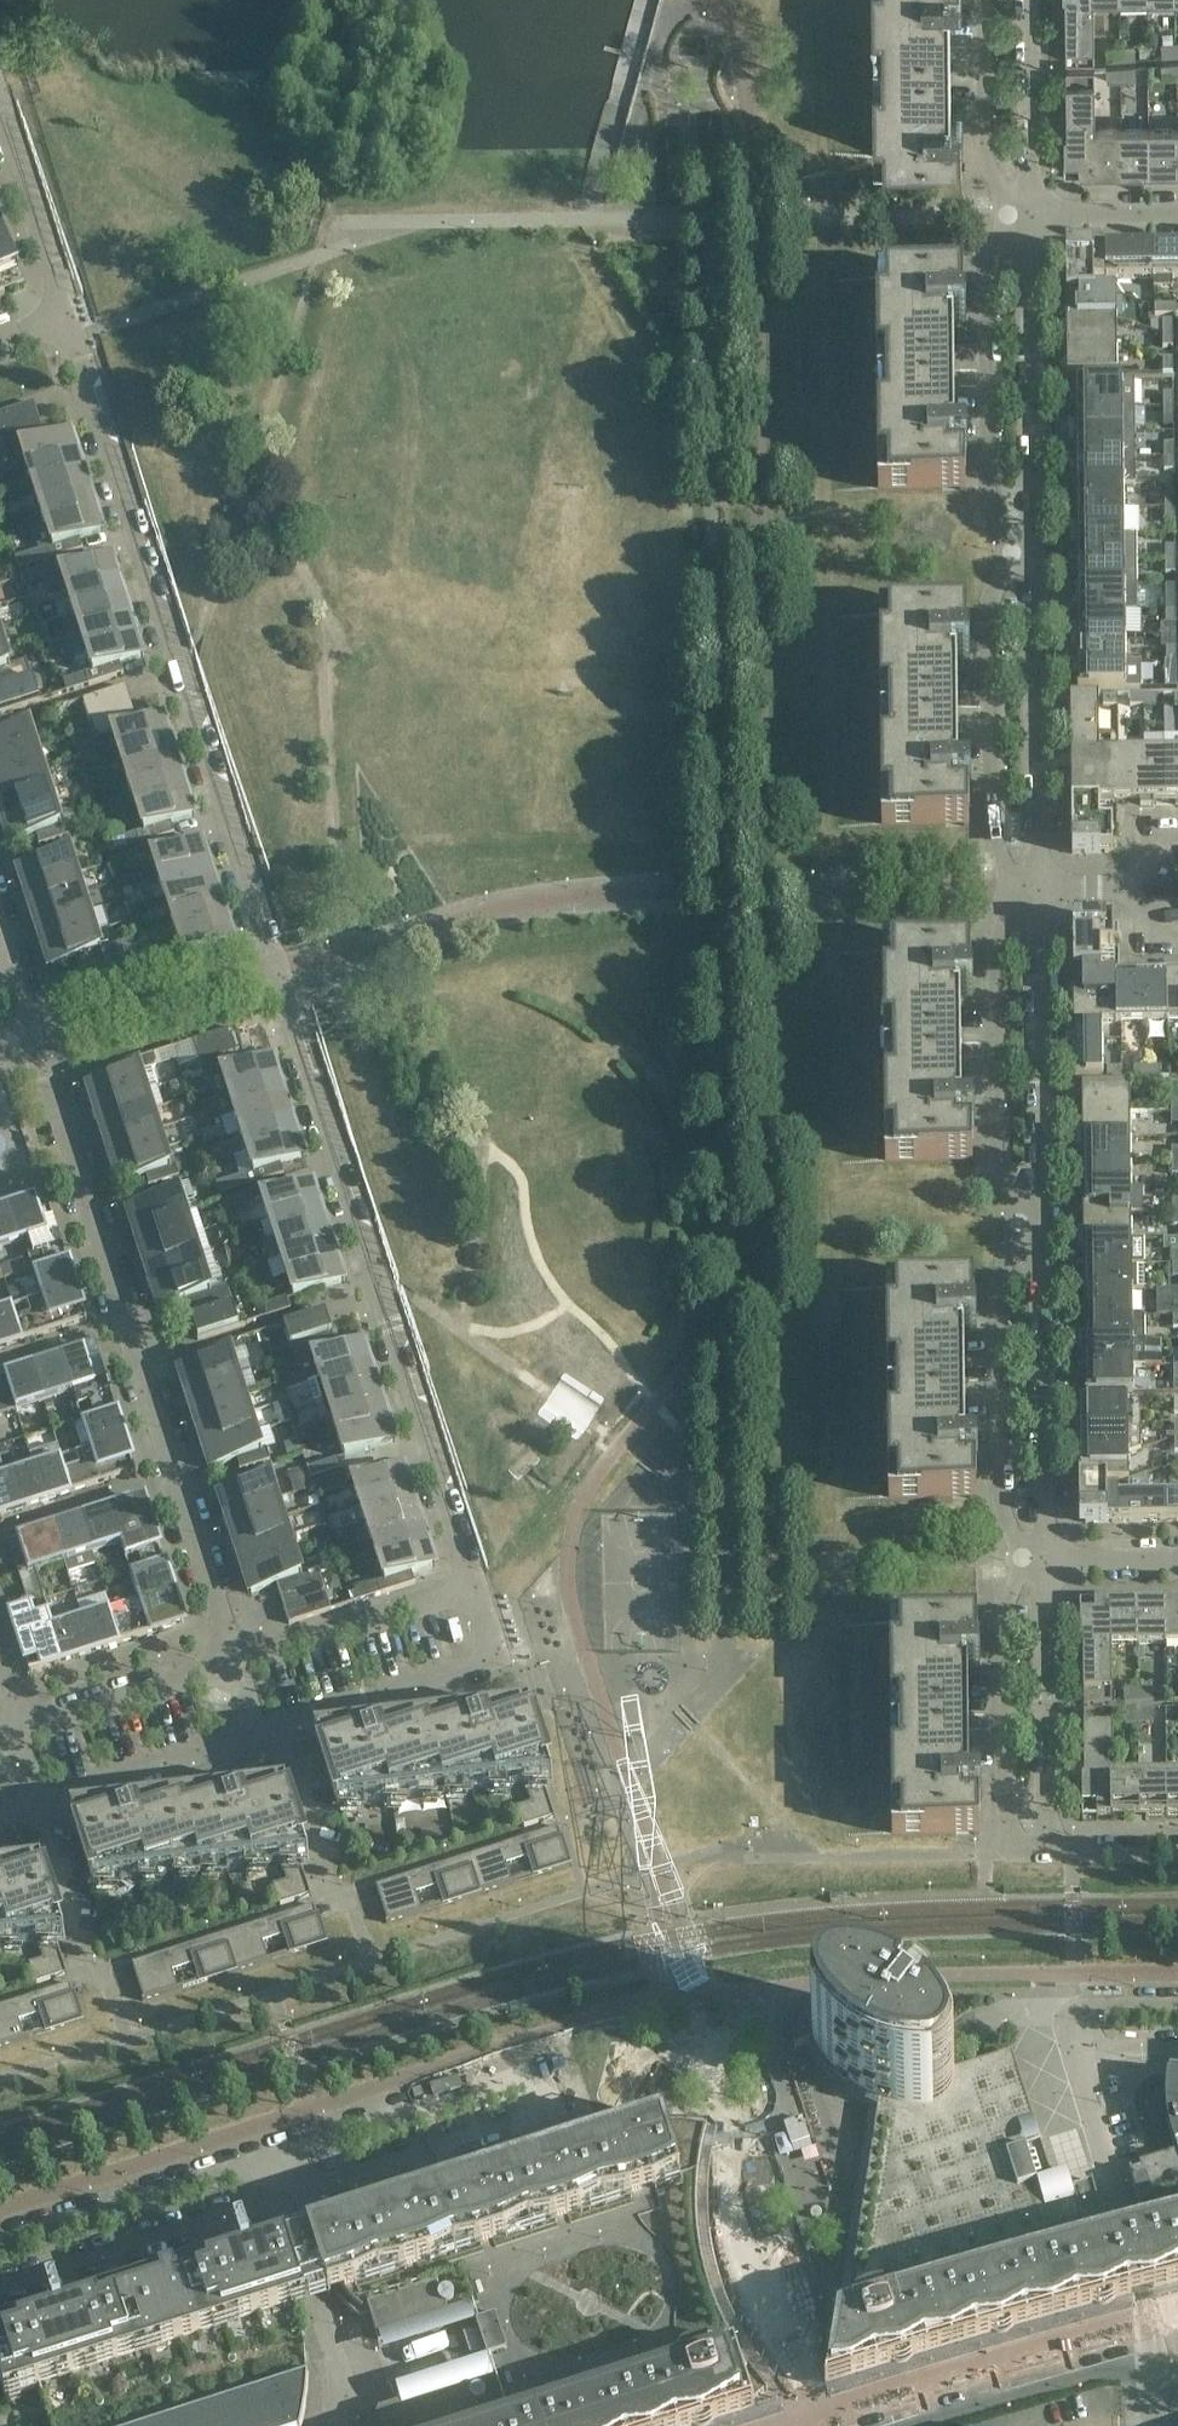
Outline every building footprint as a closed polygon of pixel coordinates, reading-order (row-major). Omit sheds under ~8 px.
[(950,0),(873,0),(874,49),(950,48),(950,0)] [(1094,1),(1093,1),(1093,0),(1066,0),(1066,47),(1080,47),(1095,47),(1094,1)] [(1177,55),(1176,41),(1162,42),(1163,56),(1177,55)] [(1136,58),(1135,44),(1121,45),(1122,59),(1136,58)] [(1122,59),(1121,45),(1106,46),(1107,60),(1122,59)] [(1081,62),(1080,47),(1066,47),(1066,62),(1081,62)] [(1095,62),(1095,47),(1080,47),(1081,62),(1095,62)] [(951,107),(951,100),(950,48),(874,49),(875,155),(962,154),(962,125),(951,125),(951,120),(964,120),(964,107),(951,107)] [(1177,77),(1176,63),(1162,64),(1163,78),(1177,77)] [(1136,80),(1135,66),(1121,67),(1122,81),(1136,80)] [(1122,81),(1121,67),(1107,68),(1108,82),(1122,81)] [(1081,84),(1081,69),(1066,69),(1067,84),(1081,84)] [(1095,84),(1095,69),(1081,69),(1081,84),(1095,84)] [(1095,84),(1081,84),(1067,84),(1067,134),(1065,134),(1065,162),(1080,161),(1080,173),(1095,173),(1094,129),(1095,129),(1095,84)] [(1177,172),(1177,128),(1150,129),(1150,173),(1169,173),(1174,173),(1177,172)] [(1122,129),(1095,129),(1094,129),(1095,173),(1118,173),(1122,173),(1122,129)] [(1150,173),(1150,129),(1122,129),(1122,173),(1150,173)] [(11,251),(0,225),(0,276),(2,276),(10,272),(12,287),(10,288),(11,289),(13,288),(24,283),(11,251)] [(1153,279),(1153,250),(1105,251),(1105,279),(1153,279)] [(1153,250),(1153,279),(1177,278),(1177,250),(1153,250)] [(1105,279),(1105,251),(1066,251),(1066,294),(1094,294),(1094,292),(1094,279),(1105,279)] [(954,444),(954,381),(953,325),(966,325),(966,313),(953,313),(953,307),(964,307),(964,278),(940,279),(876,279),(878,491),(966,490),(965,456),(968,456),(968,443),(954,444)] [(1116,320),(1116,292),(1094,292),(1094,294),(1066,294),(1067,320),(1116,320)] [(1168,315),(1168,305),(1154,305),(1155,315),(1168,315)] [(1168,305),(1168,315),(1177,315),(1177,305),(1168,305)] [(1117,346),(1116,320),(1067,320),(1067,346),(1117,346)] [(1173,334),(1172,320),(1162,321),(1162,334),(1173,334)] [(1173,347),(1173,334),(1162,334),(1163,347),(1173,347)] [(1117,373),(1117,346),(1067,346),(1067,374),(1117,373)] [(1173,373),(1173,358),(1163,358),(1163,373),(1173,373)] [(1123,412),(1122,384),(1122,380),(1074,381),(1075,402),(1101,402),(1102,412),(1123,412)] [(1173,407),(1173,393),(1163,393),(1163,407),(1173,407)] [(1123,432),(1123,412),(1102,412),(1101,402),(1075,402),(1075,409),(1067,409),(1068,423),(1075,423),(1075,433),(1123,432)] [(46,442),(41,424),(41,423),(34,403),(0,414),(0,443),(5,458),(22,452),(21,451),(47,442),(46,442)] [(1174,420),(1173,407),(1163,407),(1163,420),(1174,420)] [(1123,453),(1123,432),(1075,433),(1075,443),(1068,443),(1068,457),(1075,457),(1075,463),(1102,463),(1102,453),(1123,453)] [(78,452),(72,433),(71,433),(71,434),(46,442),(47,442),(21,451),(22,452),(27,468),(78,452)] [(1174,457),(1174,444),(1164,444),(1164,457),(1174,457)] [(85,472),(78,452),(27,468),(34,488),(85,472)] [(1123,483),(1123,458),(1123,453),(1102,453),(1102,463),(1075,463),(1076,484),(1123,483)] [(1174,471),(1174,457),(1164,457),(1164,471),(1174,471)] [(91,491),(85,472),(34,488),(40,508),(91,491)] [(1124,514),(1123,483),(1076,484),(1076,504),(1103,504),(1103,514),(1124,514)] [(97,511),(91,491),(40,508),(46,527),(97,511)] [(1175,508),(1175,495),(1164,495),(1165,508),(1175,508)] [(1124,534),(1124,514),(1103,514),(1103,504),(1076,504),(1076,510),(1069,510),(1069,524),(1076,524),(1076,535),(1124,534)] [(1175,522),(1175,508),(1165,508),(1165,522),(1175,522)] [(81,540),(104,533),(97,511),(46,527),(53,549),(47,550),(50,560),(84,550),(81,540)] [(1124,555),(1124,534),(1076,535),(1076,546),(1069,546),(1069,559),(1076,559),(1076,566),(1103,565),(1103,555),(1124,555)] [(1175,560),(1175,546),(1165,546),(1165,560),(1175,560)] [(50,560),(47,550),(47,549),(38,552),(42,563),(50,560)] [(42,563),(38,552),(31,554),(35,565),(42,563)] [(35,565),(31,554),(24,556),(27,568),(35,565)] [(1125,586),(1124,560),(1124,555),(1103,555),(1103,565),(1076,566),(1077,586),(1125,586)] [(27,568),(24,556),(16,559),(20,570),(27,568)] [(119,578),(112,557),(61,573),(68,594),(119,578)] [(1175,573),(1175,560),(1165,560),(1165,573),(1175,573)] [(56,577),(52,566),(44,568),(47,580),(56,577)] [(47,580),(44,568),(36,571),(40,582),(47,580)] [(40,582),(36,571),(29,573),(33,585),(40,582)] [(33,585),(29,573),(21,576),(25,587),(33,585)] [(125,597),(119,578),(68,594),(74,614),(125,597)] [(1125,616),(1125,586),(1077,586),(1077,607),(1104,606),(1104,616),(1125,616)] [(131,617),(125,597),(74,614),(80,633),(131,617)] [(1176,610),(1176,597),(1165,597),(1166,611),(1176,610)] [(1125,636),(1125,616),(1104,616),(1104,606),(1077,607),(1077,613),(1070,613),(1070,627),(1077,627),(1077,637),(1125,636)] [(1176,624),(1176,610),(1166,611),(1166,624),(1176,624)] [(958,780),(958,720),(957,661),(970,661),(970,648),(967,648),(967,614),(879,615),(882,827),(969,826),(969,792),(971,792),(971,779),(958,780)] [(137,636),(131,617),(80,633),(86,652),(137,636)] [(120,664),(143,656),(143,657),(144,657),(137,636),(86,652),(93,674),(87,676),(89,684),(90,684),(90,685),(124,674),(120,664)] [(1125,657),(1125,636),(1077,637),(1077,647),(1070,647),(1070,661),(1078,661),(1078,668),(1104,667),(1104,657),(1125,657)] [(10,666),(4,647),(0,649),(0,670),(10,667),(10,666)] [(1176,661),(1176,648),(1166,648),(1166,662),(1176,661)] [(1126,689),(1125,662),(1125,657),(1104,657),(1104,667),(1078,668),(1078,689),(1126,689)] [(27,661),(26,660),(25,660),(26,661),(10,666),(10,667),(0,670),(0,714),(40,701),(27,661)] [(1176,675),(1176,661),(1166,662),(1166,675),(1176,675)] [(89,684),(87,676),(86,674),(78,676),(82,688),(90,685),(90,684),(89,684)] [(82,688),(78,676),(71,679),(74,690),(82,688)] [(74,690),(71,679),(64,681),(64,680),(63,680),(67,693),(74,690)] [(138,726),(132,707),(126,687),(83,700),(96,742),(113,736),(112,734),(138,726)] [(1157,706),(1157,695),(1143,696),(1143,706),(1157,706)] [(1099,745),(1099,696),(1071,696),(1071,745),(1099,745)] [(1118,706),(1118,696),(1103,696),(1103,706),(1118,706)] [(1143,706),(1143,696),(1129,696),(1130,706),(1143,706)] [(169,736),(163,717),(162,717),(163,718),(138,726),(112,734),(113,736),(118,752),(169,736)] [(28,730),(27,729),(24,719),(16,722),(20,732),(28,730)] [(20,732),(16,722),(9,724),(12,735),(20,732)] [(12,735),(9,724),(1,727),(1,728),(2,728),(5,737),(12,735)] [(30,728),(27,729),(28,730),(20,732),(12,735),(5,737),(0,739),(0,761),(36,749),(30,728)] [(176,756),(169,736),(118,752),(125,772),(176,756)] [(1114,775),(1113,750),(1099,750),(1099,745),(1071,745),(1071,775),(1114,775)] [(36,749),(0,761),(0,782),(43,769),(36,749)] [(1134,798),(1134,771),(1144,771),(1144,750),(1113,750),(1114,775),(1114,798),(1134,798)] [(1165,798),(1165,750),(1144,750),(1144,771),(1134,771),(1134,798),(1140,798),(1140,805),(1154,805),(1154,798),(1165,798)] [(1165,750),(1165,798),(1176,798),(1176,805),(1177,805),(1177,750),(1165,750)] [(182,775),(176,756),(125,772),(131,792),(182,775)] [(43,769),(0,782),(0,804),(49,788),(43,769)] [(188,795),(182,775),(131,792),(137,811),(188,795)] [(1114,798),(1114,775),(1071,775),(1072,805),(1100,805),(1100,798),(1114,798)] [(49,788),(0,804),(0,811),(4,824),(55,807),(49,788)] [(172,824),(195,817),(188,795),(137,811),(144,833),(139,834),(142,844),(175,833),(172,824)] [(1113,853),(1113,825),(1100,825),(1100,805),(1072,805),(1072,854),(1113,853)] [(61,827),(55,807),(4,824),(11,846),(12,845),(12,844),(35,836),(35,835),(43,833),(51,830),(58,828),(61,827)] [(69,836),(66,825),(61,827),(58,828),(62,838),(69,836)] [(62,838),(58,828),(51,830),(54,841),(62,838)] [(54,841),(51,830),(43,833),(47,843),(54,841)] [(47,843),(43,833),(35,835),(35,836),(39,846),(47,843)] [(142,844),(139,834),(138,833),(130,836),(133,847),(142,844)] [(133,847),(130,836),(122,838),(126,849),(133,847)] [(126,849),(122,838),(115,840),(119,852),(126,849)] [(210,862),(203,841),(202,841),(203,842),(181,850),(177,839),(144,850),(147,860),(152,858),(159,878),(210,862)] [(119,852),(115,840),(107,843),(111,854),(119,852)] [(75,852),(71,841),(63,844),(67,854),(70,853),(75,852)] [(67,854),(63,844),(56,846),(60,857),(67,854)] [(60,857),(56,846),(49,849),(52,859),(60,857)] [(52,859),(49,849),(40,851),(43,861),(44,862),(52,859)] [(147,861),(147,860),(144,850),(135,852),(139,864),(147,861)] [(139,864),(135,852),(128,855),(131,866),(139,864)] [(60,857),(52,859),(44,862),(43,861),(19,869),(19,867),(18,868),(25,890),(76,873),(70,853),(67,854),(60,857)] [(131,866),(128,855),(120,857),(124,868),(131,866)] [(124,868),(120,857),(113,860),(116,871),(124,868)] [(216,881),(210,862),(159,878),(165,898),(216,881)] [(82,893),(76,873),(25,890),(31,909),(82,893)] [(222,901),(216,881),(165,898),(171,917),(222,901)] [(89,912),(82,893),(31,909),(38,928),(89,912)] [(229,920),(222,901),(171,917),(178,936),(229,920)] [(95,931),(89,912),(38,928),(44,948),(95,931)] [(212,949),(235,941),(229,920),(178,936),(184,958),(179,959),(182,969),(215,958),(212,949)] [(1114,948),(1114,920),(1073,921),(1073,970),(1101,969),(1101,949),(1114,948)] [(101,950),(95,931),(44,948),(51,969),(52,969),(51,968),(76,960),(76,959),(101,951),(101,950)] [(131,985),(118,945),(101,950),(101,951),(76,959),(76,960),(82,978),(88,999),(131,985)] [(962,1116),(961,1056),(960,997),(973,997),(973,985),(971,985),(971,950),(883,951),(885,1163),(973,1162),(972,1128),(975,1128),(975,1115),(962,1116)] [(182,969),(179,959),(178,957),(169,960),(173,972),(182,969)] [(173,972),(169,960),(162,963),(166,974),(173,972)] [(166,974),(162,963),(154,965),(158,977),(166,974)] [(1167,1022),(1167,974),(1156,974),(1156,967),(1142,967),(1142,975),(1136,975),(1136,1001),(1146,1001),(1147,1023),(1167,1022)] [(1177,967),(1177,974),(1167,974),(1167,1022),(1177,1022),(1177,967)] [(1116,999),(1116,975),(1102,975),(1101,969),(1073,970),(1074,999),(1116,999)] [(1136,1001),(1136,975),(1116,975),(1116,999),(1116,1023),(1147,1023),(1146,1001),(1136,1001)] [(1116,1023),(1116,999),(1074,999),(1074,1029),(1102,1029),(1102,1023),(1116,1023)] [(248,1068),(247,1067),(241,1049),(242,1049),(235,1028),(192,1042),(206,1083),(223,1077),(222,1076),(248,1068)] [(1103,1078),(1102,1039),(1102,1029),(1074,1029),(1075,1078),(1103,1078)] [(279,1077),(273,1058),(272,1058),(272,1059),(247,1067),(248,1068),(222,1076),(223,1077),(228,1093),(279,1077)] [(142,1071),(139,1059),(131,1061),(134,1072),(140,1070),(140,1072),(142,1071)] [(134,1072),(131,1061),(124,1064),(127,1074),(134,1072)] [(127,1074),(124,1064),(115,1067),(115,1068),(116,1067),(119,1076),(119,1077),(127,1074)] [(1122,1078),(1122,1067),(1107,1068),(1107,1078),(1122,1078)] [(1147,1077),(1147,1067),(1134,1067),(1134,1077),(1147,1077)] [(1161,1077),(1161,1067),(1147,1067),(1147,1077),(1161,1077)] [(146,1090),(140,1072),(140,1070),(134,1072),(127,1074),(119,1077),(119,1076),(89,1085),(89,1084),(88,1085),(95,1107),(146,1090)] [(285,1097),(279,1077),(228,1093),(234,1114),(285,1097)] [(1130,1116),(1130,1085),(1082,1085),(1082,1107),(1109,1107),(1109,1117),(1130,1116)] [(152,1110),(146,1090),(95,1107),(101,1126),(152,1110)] [(292,1116),(285,1097),(234,1114),(240,1133),(292,1116)] [(1131,1137),(1130,1116),(1109,1117),(1109,1107),(1082,1107),(1082,1113),(1075,1113),(1075,1127),(1083,1127),(1083,1137),(1131,1137)] [(158,1129),(152,1110),(101,1126),(107,1146),(158,1129)] [(298,1136),(292,1116),(240,1133),(247,1152),(298,1136)] [(165,1148),(158,1129),(107,1146),(114,1165),(165,1148)] [(305,1158),(298,1136),(247,1152),(254,1174),(305,1158)] [(1131,1157),(1131,1137),(1083,1137),(1083,1148),(1075,1148),(1076,1162),(1083,1161),(1083,1168),(1110,1167),(1110,1157),(1131,1157)] [(171,1168),(165,1148),(114,1165),(121,1187),(122,1187),(121,1185),(145,1178),(145,1177),(153,1174),(160,1171),(168,1169),(171,1168)] [(1131,1188),(1131,1162),(1131,1157),(1110,1157),(1110,1167),(1083,1168),(1083,1188),(1131,1188)] [(179,1177),(175,1166),(171,1168),(168,1169),(171,1179),(179,1177)] [(171,1179),(168,1169),(160,1171),(164,1182),(171,1179)] [(164,1182),(160,1171),(153,1174),(156,1184),(164,1182)] [(156,1184),(153,1174),(145,1177),(145,1178),(148,1187),(156,1184)] [(251,1186),(247,1176),(247,1174),(239,1177),(243,1188),(251,1186)] [(243,1188),(239,1177),(232,1179),(236,1190),(243,1188)] [(236,1190),(232,1179),(225,1182),(228,1193),(236,1190)] [(320,1203),(313,1182),(289,1190),(286,1181),(252,1191),(256,1201),(262,1199),(269,1219),(320,1203)] [(185,1194),(182,1185),(181,1182),(173,1185),(177,1196),(179,1195),(180,1196),(185,1194)] [(228,1193),(225,1182),(217,1184),(221,1195),(228,1193)] [(197,1211),(188,1183),(182,1185),(185,1194),(180,1196),(179,1195),(177,1196),(169,1198),(162,1200),(154,1203),(129,1211),(129,1210),(128,1210),(135,1231),(186,1215),(197,1211)] [(177,1196),(173,1185),(166,1187),(169,1198),(177,1196)] [(169,1198),(166,1187),(158,1190),(162,1200),(169,1198)] [(1131,1218),(1131,1188),(1083,1188),(1083,1209),(1110,1208),(1110,1218),(1131,1218)] [(162,1200),(158,1190),(150,1192),(154,1203),(162,1200)] [(256,1203),(256,1201),(252,1191),(245,1194),(248,1205),(256,1203)] [(248,1205),(245,1194),(237,1196),(241,1207),(248,1205)] [(68,1261),(48,1198),(48,1196),(19,1206),(30,1240),(24,1242),(34,1272),(68,1261)] [(241,1207),(237,1196),(230,1198),(234,1210),(241,1207)] [(234,1210),(230,1198),(222,1201),(226,1212),(234,1210)] [(326,1222),(320,1203),(269,1219),(275,1239),(326,1222)] [(19,1206),(0,1212),(0,1250),(24,1242),(30,1240),(19,1206)] [(1132,1239),(1131,1218),(1110,1218),(1110,1208),(1083,1209),(1083,1215),(1076,1215),(1076,1229),(1084,1229),(1084,1239),(1132,1239)] [(192,1234),(186,1215),(135,1231),(141,1250),(192,1234)] [(332,1242),(326,1222),(275,1239),(281,1258),(332,1242)] [(198,1253),(192,1234),(141,1250),(147,1270),(198,1253)] [(1132,1259),(1132,1239),(1084,1239),(1084,1250),(1077,1250),(1077,1264),(1084,1264),(1084,1270),(1111,1270),(1111,1260),(1132,1259)] [(338,1261),(332,1242),(281,1258),(287,1278),(338,1261)] [(205,1273),(198,1253),(147,1270),(153,1289),(205,1273)] [(1132,1290),(1132,1265),(1132,1259),(1111,1260),(1111,1270),(1084,1270),(1084,1290),(1132,1290)] [(78,1291),(68,1261),(34,1272),(41,1297),(43,1302),(78,1291)] [(345,1282),(338,1261),(287,1278),(294,1299),(345,1282)] [(211,1293),(211,1292),(205,1273),(153,1289),(160,1310),(161,1310),(161,1309),(186,1301),(211,1293)] [(241,1326),(228,1287),(227,1285),(226,1285),(227,1286),(211,1292),(211,1293),(186,1301),(192,1319),(191,1319),(198,1340),(241,1326)] [(965,1452),(965,1393),(964,1334),(977,1333),(977,1321),(975,1321),(974,1287),(887,1288),(889,1499),(977,1498),(976,1464),(978,1464),(978,1452),(965,1452)] [(1133,1320),(1132,1290),(1084,1290),(1085,1311),(1111,1311),(1111,1321),(1133,1320)] [(87,1320),(78,1291),(43,1302),(41,1297),(11,1306),(23,1341),(85,1321),(87,1320)] [(291,1310),(288,1301),(288,1298),(279,1301),(283,1313),(291,1310)] [(283,1313),(279,1301),(271,1303),(275,1315),(283,1313)] [(275,1315),(271,1303),(264,1305),(267,1318),(275,1315)] [(11,1306),(0,1310),(0,1348),(23,1341),(11,1306)] [(1133,1341),(1133,1320),(1111,1321),(1111,1311),(1085,1311),(1085,1317),(1077,1317),(1077,1331),(1085,1331),(1085,1341),(1133,1341)] [(338,1350),(333,1333),(327,1312),(284,1326),(297,1366),(314,1360),(339,1352),(338,1350)] [(1133,1361),(1133,1341),(1085,1341),(1085,1352),(1078,1352),(1078,1366),(1085,1365),(1085,1372),(1112,1371),(1112,1361),(1133,1361)] [(370,1361),(364,1342),(338,1350),(339,1352),(314,1360),(319,1377),(370,1361)] [(228,1355),(228,1354),(225,1344),(217,1347),(221,1358),(228,1355)] [(247,1345),(237,1348),(243,1371),(253,1368),(247,1345)] [(221,1358),(217,1347),(210,1349),(213,1360),(221,1358)] [(117,1412),(97,1350),(96,1348),(67,1357),(79,1392),(73,1393),(82,1423),(117,1412)] [(213,1360),(210,1349),(202,1352),(202,1353),(203,1353),(205,1361),(206,1362),(213,1360)] [(237,1374),(231,1353),(228,1354),(228,1355),(221,1358),(213,1360),(206,1362),(205,1361),(180,1369),(180,1368),(179,1369),(186,1391),(237,1374)] [(79,1392),(67,1357),(37,1367),(48,1401),(73,1393),(79,1392)] [(377,1381),(370,1361),(319,1377),(326,1397),(377,1381)] [(1133,1393),(1133,1366),(1133,1361),(1112,1361),(1112,1371),(1085,1372),(1085,1393),(1133,1393)] [(48,1401),(37,1367),(7,1376),(18,1411),(48,1401)] [(244,1394),(237,1374),(186,1391),(192,1410),(244,1394)] [(16,1412),(18,1411),(7,1376),(0,1378),(0,1417),(16,1412)] [(383,1400),(377,1381),(326,1397),(332,1417),(383,1400)] [(250,1413),(244,1394),(192,1410),(199,1429),(250,1413)] [(389,1420),(383,1400),(332,1417),(338,1436),(389,1420)] [(1128,1427),(1128,1400),(1078,1400),(1079,1428),(1128,1427)] [(126,1443),(117,1412),(82,1423),(90,1448),(92,1454),(126,1443)] [(256,1432),(250,1413),(199,1429),(205,1449),(256,1432)] [(396,1442),(389,1420),(338,1436),(345,1458),(346,1458),(396,1442)] [(1129,1454),(1128,1427),(1079,1428),(1079,1454),(1129,1454)] [(262,1452),(256,1432),(205,1449),(212,1471),(213,1470),(212,1469),(236,1462),(236,1461),(244,1458),(252,1455),(259,1453),(262,1452)] [(136,1472),(129,1451),(126,1443),(92,1454),(90,1448),(60,1457),(71,1492),(134,1472),(136,1472)] [(270,1461),(267,1450),(262,1452),(259,1453),(263,1463),(270,1461)] [(518,1480),(539,1461),(531,1452),(509,1471),(518,1480)] [(263,1463),(259,1453),(252,1455),(255,1466),(263,1463)] [(1129,1481),(1129,1454),(1079,1454),(1079,1480),(1107,1480),(1107,1481),(1129,1481)] [(255,1466),(252,1455),(244,1458),(248,1468),(255,1466)] [(71,1492),(60,1457),(30,1467),(41,1502),(71,1492)] [(1167,1457),(1167,1467),(1177,1467),(1177,1457),(1167,1457)] [(248,1468),(244,1458),(236,1461),(236,1462),(240,1471),(248,1468)] [(343,1469),(342,1469),(340,1459),(339,1458),(331,1461),(334,1472),(343,1469)] [(348,1467),(346,1458),(345,1458),(340,1459),(342,1469),(348,1467)] [(334,1472),(331,1461),(323,1463),(327,1474),(334,1472)] [(327,1474),(323,1463),(316,1466),(320,1477),(327,1474)] [(276,1478),(272,1466),(264,1469),(268,1480),(271,1479),(271,1480),(276,1478)] [(320,1477),(316,1466),(308,1468),(312,1479),(320,1477)] [(411,1487),(404,1466),(353,1482),(360,1503),(411,1487)] [(30,1467),(6,1475),(0,1477),(0,1480),(10,1511),(41,1502),(30,1467)] [(268,1480),(264,1469),(257,1471),(260,1482),(268,1480)] [(260,1482),(257,1471),(250,1474),(253,1484),(260,1482)] [(253,1484),(250,1474),(241,1476),(244,1486),(245,1487),(253,1484)] [(348,1486),(344,1475),(336,1478),(340,1489),(348,1486)] [(340,1489),(336,1478),(329,1480),(332,1491),(340,1489)] [(277,1498),(271,1480),(271,1479),(268,1480),(260,1482),(253,1484),(245,1487),(244,1486),(220,1494),(220,1493),(219,1493),(226,1515),(277,1498)] [(0,1480),(0,1515),(10,1511),(0,1480)] [(332,1491),(329,1480),(321,1482),(325,1494),(332,1491)] [(1119,1523),(1119,1494),(1107,1494),(1107,1481),(1107,1480),(1079,1480),(1080,1523),(1119,1523)] [(325,1494),(321,1482),(314,1485),(317,1496),(325,1494)] [(417,1506),(411,1487),(360,1503),(366,1523),(417,1506)] [(1167,1522),(1166,1494),(1119,1494),(1119,1523),(1167,1522)] [(1166,1494),(1167,1522),(1177,1522),(1177,1494),(1166,1494)] [(283,1518),(277,1498),(226,1515),(232,1534),(283,1518)] [(165,1564),(153,1525),(153,1524),(152,1524),(145,1501),(146,1501),(145,1499),(116,1508),(127,1543),(121,1545),(131,1575),(165,1564)] [(423,1526),(417,1506),(366,1523),(372,1542),(423,1526)] [(127,1543),(116,1508),(102,1513),(102,1512),(101,1512),(101,1513),(86,1518),(97,1552),(121,1545),(127,1543)] [(97,1552),(86,1518),(72,1522),(71,1522),(70,1522),(71,1523),(55,1528),(66,1562),(97,1552)] [(290,1537),(283,1518),(232,1534),(238,1554),(290,1537)] [(429,1545),(423,1526),(372,1542),(378,1562),(429,1545)] [(37,1572),(65,1563),(66,1562),(55,1528),(8,1543),(9,1545),(9,1544),(27,1600),(27,1601),(44,1596),(37,1572)] [(296,1557),(290,1537),(238,1554),(245,1573),(296,1557)] [(413,1574),(436,1566),(429,1545),(378,1562),(385,1583),(379,1584),(382,1594),(416,1584),(413,1574)] [(302,1576),(302,1575),(296,1557),(245,1573),(252,1595),(253,1595),(252,1594),(277,1586),(277,1584),(302,1576)] [(175,1594),(171,1580),(171,1579),(170,1579),(165,1564),(131,1575),(139,1599),(140,1605),(175,1594)] [(332,1610),(319,1571),(319,1569),(302,1575),(302,1576),(277,1584),(277,1586),(283,1603),(282,1603),(289,1624),(332,1610)] [(382,1594),(379,1584),(378,1582),(370,1585),(374,1597),(382,1594)] [(374,1597),(370,1585),(363,1587),(366,1599),(374,1597)] [(366,1599),(363,1587),(355,1589),(359,1602),(366,1599)] [(184,1623),(175,1594),(140,1605),(139,1599),(109,1609),(120,1643),(158,1631),(159,1631),(160,1631),(159,1630),(182,1623),(184,1623)] [(59,1663),(48,1628),(54,1626),(44,1596),(27,1601),(27,1600),(11,1605),(9,1605),(22,1646),(22,1647),(30,1670),(29,1670),(30,1672),(59,1663)] [(1112,1690),(1112,1644),(1110,1644),(1110,1600),(1080,1601),(1081,1640),(1083,1640),(1084,1690),(1098,1690),(1112,1690)] [(1138,1644),(1137,1600),(1110,1600),(1110,1644),(1112,1644),(1138,1644)] [(1165,1644),(1165,1600),(1137,1600),(1138,1644),(1165,1644)] [(1165,1600),(1165,1644),(1177,1644),(1177,1600),(1165,1600)] [(120,1643),(109,1609),(78,1618),(89,1653),(103,1648),(103,1649),(104,1649),(104,1648),(120,1643)] [(89,1653),(78,1618),(54,1626),(48,1628),(59,1663),(73,1658),(73,1659),(74,1658),(89,1653)] [(969,1788),(968,1729),(968,1669),(981,1669),(980,1657),(978,1657),(978,1623),(890,1624),(892,1835),(980,1834),(980,1800),(982,1800),(982,1788),(969,1788)] [(1153,1702),(1152,1688),(1138,1689),(1139,1703),(1153,1702)] [(1139,1703),(1138,1689),(1124,1690),(1125,1704),(1139,1703)] [(1098,1705),(1098,1690),(1084,1690),(1084,1705),(1098,1705)] [(1112,1705),(1112,1690),(1098,1690),(1098,1705),(1112,1705)] [(1153,1723),(1152,1709),(1138,1710),(1139,1724),(1153,1723)] [(1139,1724),(1138,1710),(1124,1711),(1125,1725),(1139,1724)] [(553,1783),(530,1711),(423,1724),(446,1796),(526,1786),(532,1803),(518,1808),(518,1807),(517,1808),(524,1828),(525,1828),(525,1827),(554,1818),(555,1818),(544,1784),(552,1783),(553,1784),(553,1783)] [(1098,1727),(1098,1712),(1084,1712),(1084,1727),(1098,1727)] [(1112,1727),(1112,1712),(1098,1712),(1098,1727),(1112,1727)] [(446,1796),(423,1724),(316,1737),(322,1757),(339,1809),(340,1809),(446,1796)] [(1112,1727),(1098,1727),(1084,1727),(1085,1777),(1082,1777),(1083,1817),(1112,1816),(1111,1772),(1113,1772),(1112,1727)] [(1139,1772),(1113,1772),(1111,1772),(1112,1816),(1139,1816),(1139,1772)] [(1167,1816),(1167,1772),(1139,1772),(1139,1816),(1167,1816)] [(1167,1772),(1167,1816),(1177,1816),(1177,1772),(1167,1772)] [(309,1862),(286,1790),(179,1803),(202,1875),(282,1865),(288,1882),(274,1886),(274,1885),(273,1885),(280,1906),(281,1906),(281,1905),(310,1896),(311,1896),(301,1863),(308,1862),(309,1862)] [(202,1875),(179,1803),(72,1816),(95,1888),(96,1887),(202,1875)] [(507,1866),(534,1858),(539,1875),(570,1865),(558,1827),(557,1827),(558,1828),(467,1857),(479,1894),(512,1883),(507,1866)] [(417,1894),(443,1885),(449,1903),(479,1894),(467,1857),(377,1886),(388,1923),(422,1912),(417,1894)] [(43,1868),(0,1873),(0,1948),(39,1943),(44,1960),(31,1964),(30,1964),(36,1984),(37,1984),(66,1974),(66,1975),(67,1974),(57,1941),(65,1940),(66,1940),(43,1868)] [(263,1943),(290,1934),(295,1953),(326,1943),(314,1905),(313,1905),(314,1906),(224,1935),(235,1972),(269,1961),(263,1943)] [(173,1972),(199,1963),(205,1981),(235,1972),(224,1935),(171,1952),(133,1964),(144,2000),(145,2001),(179,1990),(173,1972)] [(46,2013),(51,2031),(83,2021),(70,1983),(69,1984),(70,1985),(0,2007),(0,2047),(25,2039),(19,2021),(46,2013)] [(953,2072),(941,2053),(935,2045),(929,2039),(929,2038),(925,2035),(929,2031),(917,2022),(914,2026),(909,2023),(904,2020),(900,2017),(895,2015),(890,2013),(889,2013),(881,2010),(876,2009),(870,2007),(864,2006),(856,2005),(850,2005),(850,2004),(842,2004),(834,2005),(833,1999),(830,2000),(827,2001),(824,2002),(821,2003),(817,2006),(815,2008),(813,2011),(811,2013),(809,2016),(808,2017),(807,2020),(806,2023),(806,2025),(805,2028),(805,2031),(805,2033),(805,2036),(806,2039),(811,2038),(814,2043),(817,2049),(821,2054),(826,2062),(832,2069),(837,2073),(841,2078),(849,2084),(854,2088),(856,2089),(864,2094),(870,2097),(873,2099),(879,2101),(888,2104),(893,2106),(896,2107),(899,2108),(905,2109),(908,2109),(914,2110),(920,2111),(926,2111),(931,2110),(934,2110),(936,2109),(939,2108),(942,2106),(944,2105),(946,2103),(948,2101),(950,2098),(951,2097),(951,2096),(953,2093),(954,2091),(954,2088),(955,2085),(955,2083),(955,2082),(955,2080),(955,2079),(954,2078),(954,2076),(954,2075),(953,2072)] [(1093,2180),(1091,2181),(1091,2183),(1073,2188),(1072,2186),(1056,2191),(1041,2196),(1031,2167),(1022,2137),(1038,2133),(1013,2053),(1011,2053),(953,2072),(954,2075),(954,2076),(954,2078),(955,2079),(955,2080),(955,2082),(955,2083),(955,2085),(954,2088),(954,2091),(953,2093),(951,2096),(951,2097),(950,2098),(948,2101),(946,2103),(944,2105),(942,2106),(939,2108),(936,2109),(934,2110),(931,2110),(926,2111),(920,2111),(914,2110),(908,2109),(905,2109),(899,2108),(896,2107),(893,2106),(888,2104),(879,2101),(873,2099),(870,2097),(840,2294),(849,2295),(848,2301),(846,2313),(837,2315),(826,2385),(825,2386),(826,2387),(892,2368),(894,2369),(897,2369),(899,2369),(902,2369),(905,2368),(907,2367),(909,2365),(912,2363),(913,2360),(992,2338),(995,2339),(998,2339),(1000,2339),(1004,2338),(1007,2337),(1009,2335),(1010,2334),(1012,2332),(1013,2330),(1093,2308),(1096,2309),(1099,2310),(1103,2310),(1106,2309),(1109,2308),(1111,2307),(1114,2305),(1115,2303),(1116,2302),(1153,2292),(1177,2286),(1177,2219),(1144,2227),(1137,2229),(1107,2237),(1106,2232),(1104,2225),(1093,2180)] [(688,2083),(683,2065),(662,2072),(667,2090),(688,2083)] [(1167,2079),(1166,2090),(1166,2093),(1166,2099),(1166,2106),(1166,2109),(1166,2112),(1167,2118),(1168,2121),(1169,2127),(1170,2133),(1172,2138),(1173,2141),(1175,2147),(1176,2147),(1177,2152),(1177,2080),(1167,2079)] [(1117,2095),(1115,2088),(1099,2093),(1101,2100),(1117,2095)] [(681,2179),(670,2146),(660,2118),(584,2142),(586,2148),(604,2204),(630,2199),(655,2191),(681,2179)] [(604,2204),(586,2148),(584,2142),(509,2166),(511,2172),(529,2228),(555,2223),(580,2215),(604,2204)] [(699,2164),(701,2153),(702,2147),(700,2147),(700,2148),(697,2148),(690,2146),(685,2146),(677,2146),(670,2146),(681,2179),(698,2173),(699,2164)] [(1139,2164),(1141,2169),(1132,2171),(1131,2170),(1130,2171),(1142,2218),(1177,2209),(1177,2152),(1139,2164)] [(529,2228),(511,2172),(509,2166),(434,2190),(436,2196),(454,2252),(481,2247),(506,2239),(529,2228)] [(697,2188),(698,2179),(698,2173),(681,2179),(683,2189),(665,2194),(667,2202),(658,2205),(661,2214),(638,2222),(640,2226),(642,2229),(646,2234),(649,2237),(652,2240),(659,2246),(663,2249),(665,2252),(668,2255),(672,2260),(674,2263),(676,2267),(677,2271),(678,2273),(679,2277),(680,2279),(680,2283),(681,2285),(681,2289),(681,2293),(680,2297),(680,2301),(679,2305),(676,2314),(675,2320),(675,2322),(675,2326),(675,2330),(675,2336),(676,2340),(677,2344),(680,2352),(696,2347),(730,2336),(726,2328),(720,2315),(716,2307),(713,2299),(712,2294),(709,2286),(706,2277),(704,2268),(702,2260),(701,2251),(699,2242),(698,2233),(697,2224),(697,2219),(697,2210),(697,2201),(697,2188)] [(454,2252),(436,2196),(434,2190),(428,2192),(359,2214),(361,2221),(379,2276),(405,2271),(430,2263),(454,2252)] [(1177,2219),(1177,2209),(1142,2218),(1144,2227),(1177,2219)] [(379,2276),(361,2221),(359,2214),(308,2230),(308,2232),(288,2238),(286,2239),(286,2237),(249,2249),(245,2237),(236,2240),(240,2252),(206,2263),(208,2269),(220,2307),(252,2297),(254,2304),(268,2300),(266,2293),(300,2282),(306,2301),(328,2294),(329,2295),(355,2287),(379,2276)] [(220,2307),(208,2269),(206,2263),(128,2288),(130,2294),(142,2332),(175,2322),(177,2329),(191,2325),(188,2318),(220,2307)] [(38,2389),(298,2305),(307,2303),(306,2301),(300,2282),(266,2293),(268,2300),(254,2304),(252,2297),(220,2307),(188,2318),(191,2325),(177,2329),(175,2322),(142,2332),(78,2353),(80,2360),(66,2364),(64,2357),(32,2368),(38,2389)] [(447,2319),(448,2308),(449,2308),(451,2307),(452,2306),(453,2305),(454,2304),(454,2302),(455,2301),(454,2299),(453,2296),(452,2295),(450,2293),(448,2293),(447,2293),(444,2293),(443,2294),(441,2295),(439,2286),(438,2284),(368,2307),(379,2341),(447,2319)] [(142,2332),(130,2294),(128,2288),(61,2309),(57,2297),(49,2300),(52,2312),(17,2324),(19,2330),(32,2368),(64,2357),(66,2364),(80,2360),(78,2353),(142,2332)] [(308,2383),(309,2373),(309,2367),(308,2361),(308,2358),(307,2349),(307,2345),(305,2335),(303,2321),(300,2312),(298,2305),(38,2389),(45,2410),(47,2418),(50,2425),(176,2425),(308,2383)] [(507,2354),(496,2320),(476,2326),(487,2360),(507,2354)] [(19,2330),(17,2324),(0,2329),(0,2381),(6,2399),(38,2389),(32,2368),(19,2330)] [(764,2392),(765,2390),(767,2392),(768,2390),(759,2380),(751,2369),(746,2362),(743,2358),(737,2348),(718,2354),(713,2353),(710,2352),(707,2352),(702,2353),(699,2353),(695,2354),(692,2355),(688,2357),(684,2359),(679,2363),(676,2365),(673,2368),(635,2380),(650,2425),(696,2425),(730,2415),(734,2414),(739,2411),(743,2409),(746,2407),(749,2405),(764,2392)] [(635,2380),(596,2393),(594,2394),(531,2414),(535,2425),(650,2425),(635,2380)] [(304,2418),(305,2409),(306,2405),(307,2397),(308,2383),(176,2425),(302,2425),(304,2418)] [(481,2417),(480,2415),(477,2406),(478,2406),(480,2406),(483,2405),(484,2403),(485,2403),(485,2401),(486,2401),(486,2399),(486,2398),(486,2396),(485,2396),(485,2394),(484,2393),(483,2392),(481,2391),(479,2391),(477,2391),(476,2391),(474,2392),(468,2383),(397,2406),(379,2412),(374,2425),(452,2425),(481,2417)] [(970,2425),(1008,2425),(1003,2412),(970,2425)] [(531,2414),(495,2425),(493,2425),(535,2425),(531,2414)]
